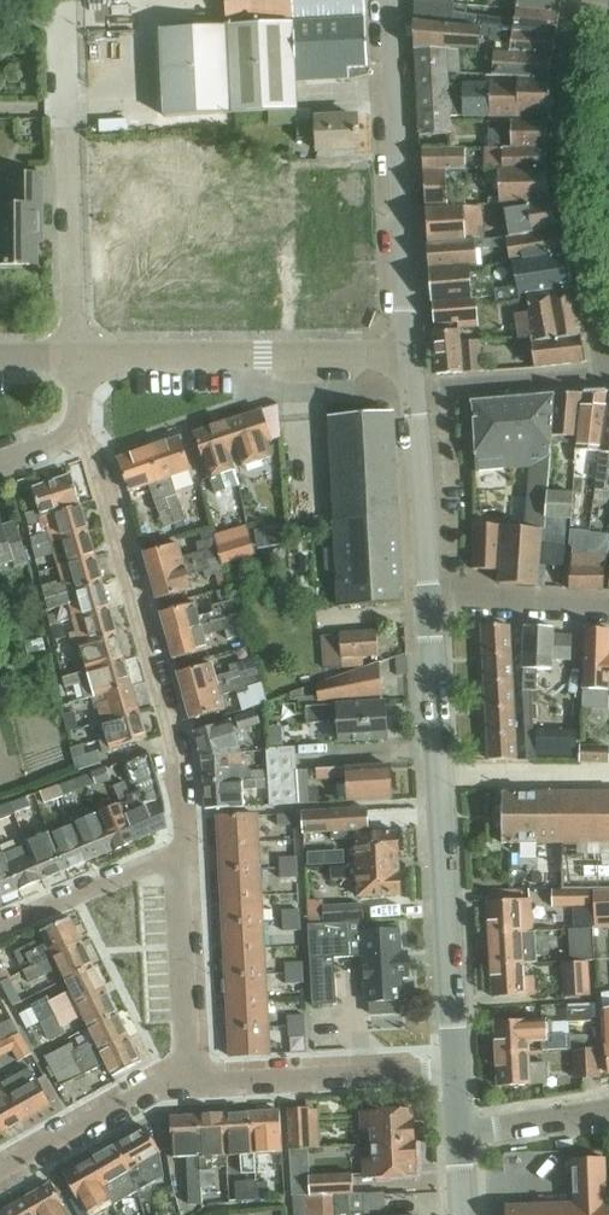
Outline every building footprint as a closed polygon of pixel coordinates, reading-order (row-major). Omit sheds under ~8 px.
[(228,25),(366,19),(366,0),(226,0),(228,25)] [(452,24),(454,3),(453,2),(437,0),(414,0),(414,20),(452,24)] [(559,13),(562,0),(518,0),(517,9),(559,13)] [(559,13),(517,9),(515,20),(479,16),(478,27),(556,34),(559,13)] [(8,31),(28,31),(28,17),(8,18),(8,31)] [(367,66),(369,66),(366,19),(228,25),(162,29),(166,116),(283,110),(297,109),(299,109),(297,80),(349,77),(367,72),(367,66)] [(452,24),(414,20),(413,20),(414,47),(415,47),(446,48),(459,49),(479,49),(480,36),(491,37),(491,40),(511,41),(510,51),(553,53),(556,34),(478,27),(452,24)] [(452,116),(449,71),(448,71),(446,48),(415,47),(419,133),(451,134),(450,116),(452,116)] [(459,49),(446,48),(448,71),(449,71),(460,72),(459,49)] [(512,76),(520,76),(550,78),(553,53),(510,51),(494,49),(492,74),(512,76)] [(7,67),(2,72),(2,80),(8,85),(15,85),(20,79),(20,72),(15,67),(7,67)] [(449,71),(452,116),(490,116),(492,81),(463,81),(462,72),(460,72),(449,71)] [(492,81),(490,116),(518,116),(520,76),(512,76),(512,81),(492,81)] [(520,76),(518,116),(549,117),(550,78),(520,76)] [(297,109),(283,110),(284,124),(297,123),(297,120),(297,109)] [(297,123),(298,139),(319,138),(319,150),(359,148),(357,115),(318,117),(318,119),(297,120),(297,123)] [(511,147),(547,146),(548,121),(511,120),(511,147)] [(488,147),(501,147),(500,129),(489,128),(488,147)] [(498,169),(546,169),(546,168),(547,146),(511,147),(501,147),(488,147),(485,147),(484,168),(498,169)] [(424,170),(446,169),(466,169),(465,147),(452,148),(422,149),(424,170)] [(446,169),(424,170),(426,206),(448,204),(446,169)] [(488,202),(514,201),(550,200),(550,198),(546,169),(498,169),(499,198),(488,199),(488,202)] [(39,263),(39,204),(44,204),(44,170),(11,170),(11,202),(0,202),(0,264),(39,263)] [(510,236),(559,231),(558,230),(557,230),(550,200),(514,201),(515,208),(505,209),(510,236)] [(448,204),(426,206),(429,243),(474,240),(485,240),(485,239),(482,206),(467,206),(467,204),(448,204)] [(485,240),(474,240),(475,248),(508,246),(509,250),(510,259),(512,259),(565,251),(559,231),(510,236),(485,239),(485,240)] [(474,240),(429,243),(431,266),(476,262),(475,248),(474,240)] [(527,292),(572,286),(571,282),(566,252),(565,251),(512,259),(517,286),(494,290),(495,294),(496,296),(497,303),(520,299),(519,293),(527,292)] [(476,262),(431,266),(433,300),(473,297),(471,267),(476,266),(476,262)] [(531,341),(582,336),(575,303),(572,286),(527,292),(530,311),(515,313),(519,342),(531,340),(531,341)] [(473,297),(433,300),(435,323),(459,322),(459,324),(480,324),(478,299),(473,300),(473,297)] [(459,322),(435,323),(431,323),(431,324),(426,325),(427,342),(434,341),(437,373),(463,372),(461,342),(461,330),(457,330),(457,325),(459,324),(459,322)] [(582,336),(531,341),(534,367),(587,361),(582,336)] [(481,340),(461,342),(463,367),(463,372),(483,370),(481,340)] [(608,390),(608,392),(603,432),(600,451),(596,479),(594,490),(606,491),(608,469),(608,390)] [(576,443),(575,459),(598,460),(599,451),(600,451),(603,432),(608,392),(582,392),(579,393),(576,443)] [(576,443),(579,393),(555,395),(552,447),(556,447),(560,443),(576,443)] [(549,491),(547,491),(551,465),(552,447),(555,395),(472,402),(476,473),(530,468),(525,526),(525,527),(547,528),(548,517),(549,491)] [(268,441),(282,436),(280,402),(250,412),(266,458),(273,455),(268,441)] [(250,412),(219,423),(235,468),(237,473),(242,471),(240,467),(266,458),(250,412)] [(389,413),(328,416),(332,488),(334,518),(334,521),(399,516),(394,413),(389,413)] [(222,473),(235,468),(219,423),(194,432),(215,493),(227,489),(222,473)] [(181,437),(150,448),(176,523),(187,520),(186,518),(177,491),(176,491),(171,476),(192,469),(181,437)] [(165,527),(176,523),(150,448),(118,459),(129,491),(150,484),(159,512),(160,512),(165,527)] [(39,512),(40,517),(81,503),(73,474),(34,488),(41,512),(39,512)] [(549,491),(548,517),(568,519),(572,519),(573,492),(549,491)] [(30,538),(32,546),(88,530),(81,503),(40,517),(41,522),(46,520),(49,532),(30,538)] [(29,526),(39,524),(36,511),(26,514),(29,526)] [(13,560),(15,565),(29,561),(17,523),(4,527),(0,513),(0,564),(13,560)] [(404,602),(399,516),(334,521),(338,606),(404,602)] [(568,519),(548,517),(547,528),(525,527),(525,526),(503,525),(500,569),(499,582),(545,586),(547,567),(564,567),(568,519)] [(472,568),(500,569),(503,525),(472,524),(472,568)] [(269,527),(255,530),(258,548),(273,545),(269,527)] [(213,529),(201,532),(204,540),(215,537),(215,535),(213,529)] [(55,554),(59,568),(96,558),(88,530),(32,546),(36,560),(55,554)] [(250,536),(218,546),(221,557),(223,565),(227,563),(235,561),(256,554),(250,536)] [(144,552),(151,576),(221,557),(218,546),(215,537),(204,540),(198,542),(200,552),(183,557),(179,542),(144,552)] [(588,567),(590,548),(573,548),(572,567),(588,567)] [(590,548),(588,567),(606,567),(608,549),(590,548)] [(221,557),(151,576),(157,598),(192,588),(188,574),(204,570),(206,577),(229,570),(227,563),(223,565),(221,557)] [(103,583),(96,558),(59,568),(63,583),(58,585),(58,582),(40,587),(43,600),(103,583)] [(571,566),(569,588),(569,589),(605,588),(606,567),(588,567),(572,567),(571,566)] [(69,605),(74,620),(111,610),(103,583),(43,600),(47,612),(69,605)] [(196,602),(161,612),(168,636),(242,616),(242,614),(237,600),(215,607),(216,613),(200,617),(196,602)] [(80,645),(118,634),(111,610),(74,620),(80,645)] [(53,614),(46,616),(49,627),(56,625),(53,614)] [(246,634),(242,616),(168,636),(174,658),(208,649),(205,635),(225,629),(228,639),(246,634)] [(487,624),(487,651),(515,651),(515,625),(487,624)] [(523,690),(531,690),(537,690),(538,668),(551,669),(552,658),(571,659),(572,635),(553,634),(553,627),(526,626),(523,690)] [(584,629),(583,690),(608,691),(608,630),(584,629)] [(379,654),(377,631),(340,633),(341,657),(379,654)] [(125,661),(118,634),(80,645),(83,653),(88,671),(88,672),(125,661)] [(487,651),(488,678),(516,677),(515,651),(487,651)] [(407,656),(396,656),(397,676),(408,675),(408,664),(407,656)] [(212,663),(178,673),(185,697),(262,676),(257,658),(231,665),(233,673),(216,677),(212,663)] [(132,687),(125,661),(88,672),(88,671),(62,677),(66,688),(81,684),(86,700),(91,698),(132,687)] [(317,684),(317,686),(318,703),(383,699),(379,661),(317,684)] [(225,709),(222,696),(237,692),(238,694),(242,710),(264,703),(269,701),(262,676),(185,697),(191,718),(225,709)] [(488,678),(489,705),(516,704),(516,677),(488,678)] [(318,705),(318,703),(317,686),(314,686),(315,696),(305,697),(304,688),(292,693),(292,698),(300,697),(300,707),(306,707),(307,723),(339,721),(340,741),(388,738),(386,701),(318,705)] [(98,709),(102,723),(139,713),(132,687),(91,698),(95,710),(98,709)] [(4,690),(0,691),(0,711),(8,709),(4,690)] [(536,759),(531,690),(523,690),(528,759),(536,759)] [(489,705),(489,732),(517,731),(516,704),(489,705)] [(75,711),(63,714),(66,729),(78,727),(75,711)] [(256,711),(236,717),(240,731),(261,725),(256,711)] [(147,739),(139,713),(102,723),(106,735),(98,737),(103,754),(122,748),(122,746),(147,739)] [(232,721),(195,732),(203,762),(204,783),(243,781),(243,780),(242,758),(239,748),(232,721)] [(489,732),(490,760),(518,760),(517,731),(489,732)] [(77,772),(101,764),(97,751),(86,755),(83,745),(71,748),(77,772)] [(580,745),(579,763),(608,764),(608,747),(580,745)] [(267,748),(268,768),(269,780),(270,804),(298,803),(296,769),(297,769),(296,746),(267,748)] [(137,841),(151,835),(168,828),(164,800),(150,751),(123,762),(132,784),(136,784),(139,791),(129,795),(123,783),(115,787),(137,841)] [(346,777),(347,800),(391,798),(389,764),(310,769),(310,775),(315,775),(315,779),(346,777)] [(92,774),(83,777),(88,788),(96,785),(96,786),(111,780),(106,767),(91,772),(92,774)] [(250,769),(251,780),(256,780),(269,780),(268,768),(250,769)] [(296,769),(298,803),(309,802),(307,769),(297,769),(296,769)] [(63,796),(88,788),(83,777),(59,785),(63,796)] [(204,783),(206,808),(245,806),(244,790),(256,790),(256,780),(251,780),(243,780),(243,781),(204,783)] [(44,803),(63,796),(59,785),(39,792),(44,803)] [(113,851),(137,841),(115,787),(113,787),(120,804),(112,807),(110,800),(94,806),(98,814),(113,851)] [(503,792),(502,842),(537,842),(537,863),(562,863),(562,842),(608,842),(608,792),(503,792)] [(11,803),(15,813),(31,808),(27,797),(11,803)] [(15,813),(11,803),(10,802),(0,806),(0,820),(16,815),(15,813)] [(366,809),(344,810),(345,826),(354,826),(355,837),(356,865),(399,863),(398,831),(367,833),(366,809)] [(354,826),(345,826),(344,810),(302,812),(303,832),(331,830),(331,838),(355,837),(354,826)] [(77,811),(71,814),(90,860),(113,851),(98,814),(82,821),(77,811)] [(294,823),(293,813),(277,814),(277,824),(294,823)] [(66,870),(90,860),(71,814),(66,816),(70,826),(51,834),(66,870)] [(217,817),(218,844),(259,842),(258,815),(217,817)] [(42,880),(66,870),(51,834),(32,842),(30,838),(26,839),(42,880)] [(18,890),(42,880),(26,839),(21,841),(23,846),(3,854),(18,890)] [(218,844),(219,870),(261,868),(259,842),(218,844)] [(562,842),(562,863),(562,886),(608,886),(608,842),(562,842)] [(18,890),(3,854),(0,855),(0,898),(18,890)] [(279,857),(279,868),(297,867),(297,856),(279,857)] [(356,865),(330,867),(331,880),(356,879),(357,897),(401,895),(399,863),(356,865)] [(279,878),(298,878),(297,867),(279,868),(279,878)] [(219,870),(221,896),(262,894),(261,868),(219,870)] [(590,890),(552,890),(552,906),(590,906),(590,890)] [(590,890),(590,906),(590,918),(608,918),(608,890),(590,890)] [(221,896),(222,923),(263,921),(262,894),(221,896)] [(491,933),(533,930),(532,917),(531,898),(489,900),(491,933)] [(309,924),(322,923),(321,901),(307,902),(309,924)] [(326,921),(363,919),(362,903),(325,906),(326,921)] [(282,909),(282,920),(300,920),(300,909),(282,909)] [(47,944),(38,949),(34,942),(22,948),(23,949),(13,953),(21,972),(24,971),(82,943),(70,918),(41,932),(47,944)] [(282,931),(300,931),(300,920),(282,920),(282,931)] [(222,923),(224,949),(265,947),(263,921),(222,923)] [(322,923),(309,924),(311,958),(313,1005),(337,1003),(334,957),(363,955),(366,1002),(367,1002),(370,1001),(371,1015),(399,1013),(398,1000),(404,999),(403,976),(410,976),(409,951),(402,951),(400,928),(364,930),(363,921),(322,923)] [(533,930),(491,933),(493,966),(525,964),(537,964),(535,934),(533,934),(533,930)] [(59,968),(65,980),(94,966),(82,943),(24,971),(24,972),(11,977),(0,983),(12,1005),(22,1001),(11,982),(26,975),(29,982),(59,968)] [(224,949),(225,976),(266,973),(265,947),(224,949)] [(285,963),(285,973),(303,973),(303,962),(285,963)] [(564,997),(591,996),(589,962),(563,963),(564,979),(564,997)] [(525,964),(493,966),(494,996),(537,994),(536,976),(526,977),(525,964)] [(41,1021),(41,1022),(105,990),(94,966),(65,980),(71,992),(50,1003),(47,998),(31,1005),(32,1008),(20,1015),(27,1029),(41,1021)] [(225,976),(226,1002),(268,1000),(266,973),(225,976)] [(285,973),(285,984),(303,983),(303,973),(285,973)] [(117,1014),(105,990),(41,1022),(50,1040),(66,1032),(63,1025),(83,1015),(89,1028),(117,1014)] [(226,1002),(228,1028),(269,1026),(268,1000),(226,1002)] [(593,1020),(592,1007),(566,1008),(567,1022),(593,1020)] [(128,1037),(117,1014),(89,1028),(95,1040),(75,1050),(73,1045),(48,1057),(55,1073),(128,1037)] [(288,1016),(289,1026),(305,1025),(305,1015),(288,1016)] [(498,1055),(530,1052),(529,1043),(542,1042),(543,1051),(572,1049),(571,1034),(547,1035),(546,1018),(496,1021),(498,1055)] [(289,1036),(306,1035),(305,1025),(289,1026),(289,1036)] [(228,1028),(229,1056),(270,1054),(269,1026),(228,1028)] [(20,1034),(7,1040),(20,1063),(32,1056),(20,1034)] [(140,1061),(128,1037),(55,1073),(61,1085),(106,1063),(112,1075),(140,1061)] [(601,1078),(600,1049),(573,1049),(574,1079),(601,1078)] [(530,1052),(498,1055),(499,1086),(549,1083),(548,1064),(530,1065),(530,1052)] [(2,1083),(4,1085),(24,1121),(52,1105),(37,1079),(36,1080),(29,1068),(2,1083)] [(4,1085),(0,1087),(0,1135),(24,1121),(4,1085)] [(318,1109),(291,1110),(294,1149),(320,1147),(318,1109)] [(279,1110),(252,1112),(254,1153),(255,1153),(278,1152),(278,1157),(282,1156),(279,1110)] [(373,1144),(415,1142),(414,1119),(412,1119),(411,1110),(361,1112),(362,1128),(372,1128),(373,1144)] [(252,1112),(224,1113),(226,1154),(228,1154),(242,1154),(242,1172),(256,1171),(255,1153),(254,1153),(252,1112)] [(214,1188),(213,1169),(213,1166),(228,1165),(228,1154),(226,1154),(224,1113),(198,1115),(202,1189),(214,1188)] [(203,1203),(202,1189),(198,1115),(170,1116),(173,1157),(187,1156),(189,1204),(203,1203)] [(154,1156),(162,1152),(148,1128),(118,1144),(133,1169),(131,1171),(135,1168),(136,1168),(143,1179),(156,1172),(148,1160),(154,1156)] [(415,1142),(373,1144),(374,1158),(363,1159),(364,1174),(414,1172),(414,1162),(416,1162),(415,1142)] [(118,1144),(91,1159),(106,1185),(104,1186),(108,1193),(115,1204),(137,1191),(136,1188),(131,1171),(133,1169),(118,1144)] [(91,1159),(65,1174),(88,1214),(97,1214),(115,1204),(108,1193),(104,1186),(106,1185),(91,1159)] [(507,1206),(507,1214),(608,1214),(608,1202),(607,1202),(606,1159),(571,1160),(573,1204),(507,1206)] [(310,1194),(353,1192),(352,1172),(309,1174),(310,1194)] [(256,1182),(256,1181),(235,1182),(235,1184),(228,1185),(229,1202),(257,1200),(256,1182)] [(267,1181),(256,1182),(257,1200),(268,1200),(267,1181)] [(29,1195),(40,1214),(69,1214),(51,1183),(29,1195)] [(292,1197),(293,1214),(385,1214),(385,1212),(384,1193),(353,1195),(353,1192),(310,1194),(306,1194),(306,1197),(292,1197)] [(29,1195),(4,1209),(8,1214),(40,1214),(29,1195)]
